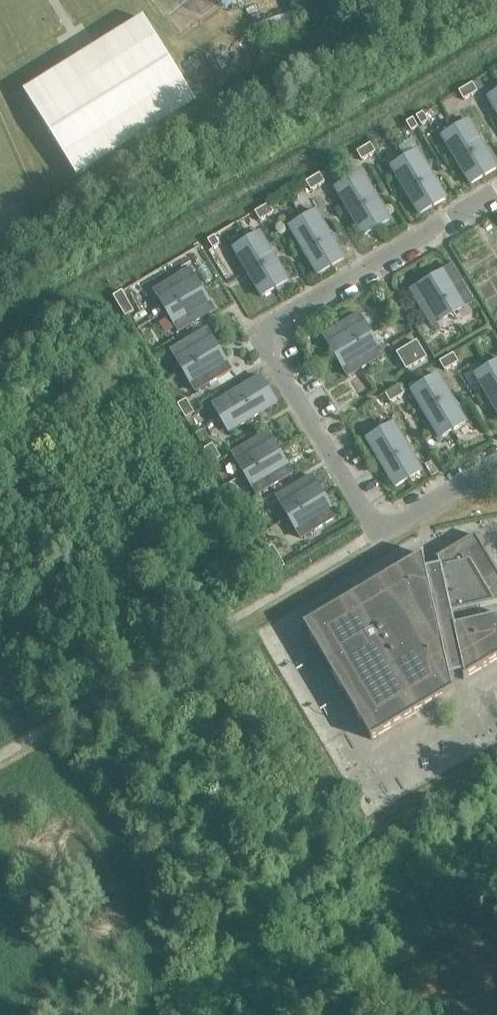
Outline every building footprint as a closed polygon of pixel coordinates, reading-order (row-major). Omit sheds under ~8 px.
[(143,18),(97,47),(24,92),(77,177),(196,103),(143,18)] [(477,92),(472,83),(465,87),(470,96),(477,92)] [(463,100),(470,96),(465,87),(458,91),(463,100)] [(487,98),(496,114),(496,92),(487,98)] [(416,117),(421,125),(428,121),(423,113),(416,117)] [(406,123),(411,131),(418,127),(413,118),(406,123)] [(484,176),(496,169),(496,168),(469,120),(455,128),(484,176)] [(470,185),(484,176),(455,128),(441,136),(470,185)] [(370,144),(363,148),(368,156),(375,152),(370,144)] [(362,160),(368,156),(363,148),(357,152),(362,160)] [(418,150),(404,158),(433,207),(446,198),(418,150)] [(419,215),(433,207),(404,158),(390,167),(419,215)] [(348,180),(377,228),(390,220),(362,172),(348,180)] [(319,174),(312,178),(318,187),(324,182),(319,174)] [(311,191),(318,187),(312,178),(306,182),(311,191)] [(363,236),(377,228),(348,180),(334,188),(363,236)] [(268,204),(262,208),(267,217),(274,213),(268,204)] [(260,221),(267,217),(262,208),(255,212),(260,221)] [(302,219),(331,267),(345,259),(316,211),(302,219)] [(317,275),(331,267),(302,219),(289,227),(317,275)] [(246,240),(275,289),(289,280),(260,232),(246,240)] [(207,240),(212,249),(219,245),(214,236),(207,240)] [(261,297),(275,289),(246,240),(233,249),(261,297)] [(451,266),(431,278),(452,315),(473,302),(451,266)] [(190,269),(154,291),(166,311),(202,290),(190,269)] [(431,327),(452,315),(431,278),(410,291),(431,327)] [(214,311),(202,290),(166,311),(178,332),(214,311)] [(113,296),(117,303),(126,298),(122,291),(113,296)] [(130,305),(126,298),(117,303),(121,310),(130,305)] [(134,312),(130,305),(121,310),(125,317),(134,312)] [(323,335),(335,356),(371,335),(359,314),(323,335)] [(171,350),(183,371),(219,350),(207,329),(171,350)] [(384,355),(371,335),(335,356),(348,377),(384,355)] [(416,341),(410,345),(415,353),(421,349),(416,341)] [(408,357),(415,353),(410,345),(403,349),(408,357)] [(396,353),(401,361),(408,357),(403,349),(396,353)] [(421,349),(415,353),(420,362),(427,358),(421,349)] [(231,370),(219,350),(183,371),(195,392),(231,370)] [(413,366),(420,362),(415,353),(408,357),(413,366)] [(453,354),(446,358),(451,366),(458,362),(453,354)] [(406,370),(413,366),(408,357),(401,361),(406,370)] [(444,370),(451,366),(446,358),(439,362),(444,370)] [(488,367),(496,382),(496,361),(488,367)] [(488,367),(474,375),(496,413),(496,382),(488,367)] [(438,374),(424,382),(453,431),(466,422),(438,374)] [(212,405),(220,419),(268,390),(260,376),(212,405)] [(439,439),(453,431),(424,382),(410,391),(439,439)] [(399,386),(392,390),(397,398),(404,394),(399,386)] [(277,404),(268,390),(220,419),(228,432),(277,404)] [(390,402),(397,398),(392,390),(385,394),(390,402)] [(186,400),(177,405),(181,412),(190,406),(186,400)] [(194,413),(190,406),(181,412),(185,418),(194,413)] [(394,423),(380,431),(408,479),(422,471),(394,423)] [(395,487),(408,479),(380,431),(366,439),(395,487)] [(232,454),(244,474),(280,453),(268,432),(232,454)] [(204,449),(208,456),(216,451),(212,444),(204,449)] [(220,458),(216,451),(208,456),(212,463),(220,458)] [(292,474),(280,453),(244,474),(256,495),(292,474)] [(276,497),(288,518),(325,496),(312,476),(276,497)] [(337,517),(325,496),(288,518),(301,538),(337,517)] [(475,535),(435,558),(436,559),(438,558),(439,566),(425,570),(422,556),(424,555),(423,554),(303,625),(371,740),(455,690),(454,689),(452,690),(450,677),(464,674),(464,677),(463,678),(463,679),(496,659),(496,618),(481,621),(478,607),(496,603),(496,572),(475,535)] [(273,546),(264,551),(268,558),(277,553),(273,546)] [(281,560),(277,553),(268,558),(272,565),(281,560)] [(285,566),(281,560),(272,565),(276,571),(285,566)]
